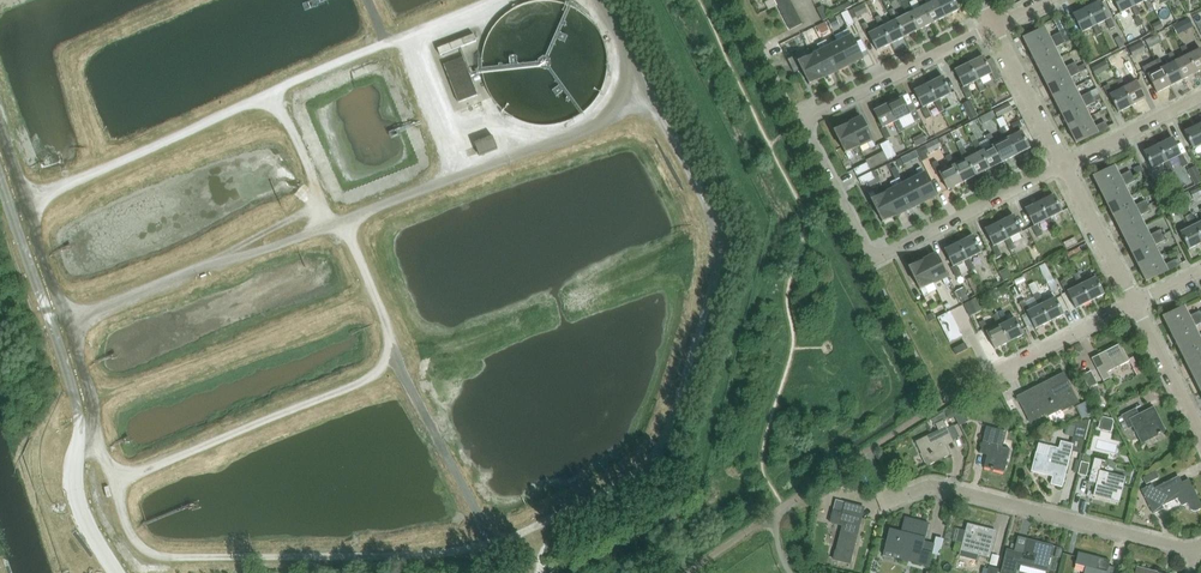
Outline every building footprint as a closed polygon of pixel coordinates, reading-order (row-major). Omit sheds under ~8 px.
[(790,0),(786,0),(777,4),(780,11),(792,5),(790,0)] [(920,8),(923,7),(931,24),(945,17),(937,0),(934,1),(925,6),(923,0),(916,0),(920,8)] [(945,17),(959,10),(959,9),(954,0),(937,0),(945,17)] [(1136,5),(1134,7),(1130,0),(1114,0),(1120,13),(1131,8),(1136,17),(1141,14),(1136,5)] [(1134,7),(1136,5),(1144,1),(1148,10),(1153,8),(1149,0),(1147,0),(1130,0),(1134,7)] [(840,5),(842,9),(852,5),(849,1),(840,5)] [(1087,8),(1086,8),(1095,26),(1097,25),(1105,21),(1110,30),(1115,27),(1110,18),(1109,19),(1108,18),(1100,2),(1100,1),(1099,2),(1087,8)] [(902,4),(907,15),(909,14),(918,30),(931,24),(923,7),(920,8),(912,12),(906,2),(902,4)] [(854,9),(857,17),(868,11),(864,4),(854,9)] [(796,11),(792,5),(780,11),(783,17),(796,11)] [(842,9),(840,5),(831,10),(833,14),(842,9)] [(829,17),(823,6),(817,9),(823,20),(829,17)] [(1102,34),(1097,25),(1095,26),(1086,8),(1086,9),(1074,14),(1073,15),(1081,32),(1082,32),(1092,27),(1097,36),(1102,34)] [(888,11),(893,22),(896,20),(904,37),(918,30),(909,14),(907,15),(898,19),(893,9),(888,11)] [(799,17),(796,11),(783,17),(787,23),(799,17)] [(846,28),(852,24),(846,12),(839,15),(846,28)] [(874,18),(880,28),(882,27),(890,44),(904,37),(896,20),(893,22),(884,26),(879,15),(874,18)] [(787,23),(790,30),(802,24),(799,17),(787,23)] [(1134,19),(1138,27),(1142,25),(1138,17),(1134,19)] [(839,23),(836,18),(828,22),(831,27),(839,23)] [(1189,18),(1183,21),(1187,30),(1194,26),(1189,18)] [(1155,31),(1163,27),(1160,21),(1152,25),(1155,31)] [(876,50),(876,51),(890,44),(882,27),(880,28),(871,33),(866,22),(861,25),(866,36),(868,35),(869,35),(876,50)] [(826,23),(817,27),(820,33),(829,28),(826,23)] [(1031,54),(1062,38),(1060,33),(1050,38),(1045,28),(1045,27),(1023,38),(1031,54)] [(846,38),(838,43),(849,65),(863,58),(863,57),(862,57),(851,37),(852,36),(851,36),(847,29),(843,32),(846,38)] [(1069,34),(1067,29),(1060,33),(1062,38),(1064,37),(1069,34)] [(474,33),(436,45),(439,54),(477,41),(474,33)] [(801,33),(789,39),(791,44),(803,38),(801,33)] [(1069,34),(1064,37),(1066,42),(1072,39),(1069,34)] [(1119,49),(1125,46),(1120,36),(1115,39),(1119,49)] [(1038,69),(1060,58),(1055,48),(1065,43),(1062,38),(1031,54),(1038,69)] [(826,40),(821,42),(836,71),(849,65),(838,43),(829,47),(826,40)] [(817,45),(820,51),(812,56),(823,78),(836,71),(821,42),(817,45)] [(1142,43),(1128,49),(1133,58),(1146,52),(1142,43)] [(1185,57),(1187,56),(1196,73),(1200,70),(1200,51),(1200,49),(1190,54),(1185,45),(1180,48),(1185,57)] [(1168,54),(1172,63),(1174,62),(1183,80),(1183,79),(1195,73),(1195,74),(1196,73),(1187,56),(1185,57),(1177,61),(1172,52),(1168,54)] [(798,63),(799,63),(809,84),(808,84),(809,85),(823,78),(812,56),(803,60),(800,53),(795,56),(799,62),(798,63)] [(983,56),(969,64),(977,80),(975,82),(980,92),(985,90),(980,79),(992,73),(991,72),(991,73),(983,57),(984,57),(983,56)] [(463,58),(444,65),(458,103),(477,96),(463,58)] [(1038,69),(1046,84),(1077,67),(1075,62),(1065,67),(1060,58),(1038,69)] [(1155,61),(1159,70),(1161,69),(1170,86),(1171,86),(1182,80),(1183,80),(1174,62),(1172,63),(1164,67),(1160,58),(1155,61)] [(1109,69),(1106,62),(1091,69),(1095,76),(1109,69)] [(966,86),(975,82),(977,80),(969,64),(955,71),(963,87),(961,88),(967,99),(972,96),(966,86)] [(1077,67),(1080,73),(1087,69),(1084,64),(1077,67)] [(1158,93),(1158,92),(1170,86),(1170,87),(1170,86),(1161,69),(1159,70),(1151,74),(1147,65),(1142,67),(1147,77),(1148,76),(1156,93),(1157,93),(1158,93)] [(1046,84),(1053,98),(1075,87),(1070,78),(1080,73),(1077,67),(1046,84)] [(943,77),(928,84),(937,101),(934,102),(939,113),(944,110),(939,100),(951,93),(943,77)] [(1116,81),(1121,89),(1123,88),(1132,106),(1132,105),(1144,99),(1144,100),(1146,99),(1145,98),(1137,82),(1137,81),(1125,87),(1121,78),(1116,81)] [(926,106),(934,102),(937,101),(928,84),(914,91),(914,92),(915,92),(922,107),(922,108),(921,108),(926,119),(931,117),(926,106)] [(1103,87),(1108,96),(1110,95),(1110,96),(1118,112),(1118,113),(1120,112),(1119,112),(1131,106),(1132,106),(1123,88),(1121,89),(1113,93),(1108,85),(1103,87)] [(1092,97),(1090,92),(1080,97),(1075,87),(1053,98),(1061,113),(1092,97)] [(993,107),(1013,97),(1009,88),(989,98),(993,107)] [(1090,92),(1092,97),(1099,94),(1097,89),(1090,92)] [(1102,99),(1099,94),(1092,97),(1095,102),(1102,99)] [(902,98),(903,98),(902,97),(888,104),(896,121),(893,122),(899,133),(904,131),(898,120),(911,114),(915,122),(921,119),(913,104),(907,107),(902,98)] [(1095,102),(1092,97),(1061,113),(1068,128),(1090,117),(1085,107),(1095,102)] [(970,99),(961,103),(969,118),(977,114),(970,99)] [(1013,110),(1009,103),(993,111),(997,118),(1013,110)] [(885,127),(893,122),(896,121),(888,104),(874,111),(874,112),(882,127),(882,128),(880,129),(885,140),(890,137),(885,127)] [(1114,123),(1110,115),(1109,116),(1113,124),(1107,127),(1105,122),(1095,127),(1090,117),(1068,128),(1075,143),(1076,143),(1114,124),(1114,123)] [(984,116),(980,118),(983,125),(988,122),(984,116)] [(867,142),(871,149),(875,147),(872,140),(873,139),(872,139),(861,118),(862,118),(862,117),(848,124),(859,147),(867,142)] [(1019,120),(1012,124),(1015,130),(1022,127),(1019,120)] [(848,124),(834,131),(834,132),(835,132),(845,153),(844,153),(845,154),(846,153),(849,160),(854,157),(850,151),(859,147),(848,124)] [(1198,125),(1184,132),(1185,133),(1192,148),(1192,149),(1200,145),(1200,131),(1198,125)] [(999,129),(1005,140),(1007,139),(1015,155),(1030,148),(1029,148),(1021,132),(1022,132),(1021,131),(1010,137),(1004,127),(999,129)] [(993,146),(1002,162),(1015,155),(1007,139),(1005,140),(996,144),(991,134),(986,136),(991,147),(993,146)] [(493,136),(475,143),(479,156),(497,149),(493,136)] [(924,137),(914,142),(917,147),(927,142),(924,137)] [(1172,138),(1158,145),(1167,162),(1169,161),(1178,157),(1183,167),(1188,165),(1182,154),(1181,155),(1180,154),(1173,139),(1172,138)] [(929,153),(942,146),(939,139),(925,145),(929,153)] [(888,160),(896,156),(888,140),(884,143),(880,145),(883,152),(888,160)] [(989,169),(1002,162),(993,146),(991,147),(982,151),(977,140),(973,143),(972,143),(978,154),(980,152),(989,169)] [(1174,171),(1169,161),(1167,162),(1158,145),(1144,152),(1144,153),(1152,168),(1152,169),(1164,163),(1169,174),(1174,171)] [(966,159),(975,176),(989,169),(980,152),(978,154),(969,158),(964,147),(959,150),(964,161),(966,159)] [(883,152),(874,156),(878,165),(888,160),(883,152)] [(945,157),(950,167),(953,166),(961,183),(975,176),(966,159),(964,161),(955,165),(950,154),(945,157)] [(937,161),(932,164),(937,174),(939,173),(940,174),(948,189),(947,189),(948,190),(961,183),(953,166),(950,167),(942,172),(937,161)] [(857,176),(870,169),(867,163),(854,169),(857,176)] [(1140,165),(1134,168),(1137,174),(1143,171),(1140,165)] [(1186,169),(1194,184),(1200,180),(1200,177),(1195,165),(1186,169)] [(1093,177),(1100,192),(1132,176),(1130,171),(1120,176),(1115,166),(1093,177)] [(895,167),(890,170),(895,179),(900,177),(895,167)] [(922,203),(936,196),(936,195),(935,195),(925,174),(925,173),(924,174),(921,167),(916,170),(919,176),(911,180),(922,203)] [(858,178),(861,185),(874,178),(871,172),(858,178)] [(1108,207),(1130,196),(1125,186),(1135,181),(1132,176),(1100,192),(1108,207)] [(899,178),(895,180),(909,209),(922,203),(911,180),(902,185),(899,178)] [(890,183),(893,189),(885,193),(896,216),(909,209),(895,180),(890,183)] [(1167,195),(1163,185),(1157,188),(1161,198),(1167,195)] [(1199,188),(1190,192),(1193,199),(1200,196),(1200,192),(1199,188)] [(885,193),(876,198),(873,191),(868,193),(872,200),(871,200),(871,201),(872,201),(882,222),(882,223),(896,216),(885,193)] [(1054,195),(1039,202),(1048,219),(1045,220),(1051,231),(1056,228),(1050,218),(1062,212),(1062,211),(1054,196),(1054,195)] [(1135,206),(1130,196),(1108,207),(1115,222),(1147,206),(1145,200),(1135,206)] [(1037,224),(1045,220),(1048,219),(1039,202),(1025,209),(1026,210),(1034,225),(1033,225),(1033,226),(1032,227),(1037,238),(1042,235),(1037,224)] [(1123,236),(1145,226),(1140,216),(1150,211),(1147,206),(1115,222),(1123,236)] [(1180,233),(1181,233),(1189,249),(1188,249),(1189,249),(1200,243),(1200,238),(1195,225),(1197,224),(1192,214),(1187,216),(1192,227),(1180,233)] [(1014,215),(999,222),(1008,239),(1005,240),(1010,251),(1015,249),(1010,238),(1022,232),(1022,231),(1021,231),(1014,216),(1014,215)] [(997,245),(1005,240),(1008,239),(999,222),(985,230),(986,230),(993,246),(992,247),(997,258),(1002,255),(997,245)] [(1150,235),(1145,226),(1123,236),(1130,251),(1162,235),(1160,230),(1150,235)] [(1138,266),(1160,255),(1155,245),(1165,240),(1162,235),(1130,251),(1138,266)] [(973,236),(959,243),(967,260),(964,261),(970,272),(970,271),(975,269),(969,258),(981,252),(973,236)] [(956,265),(964,261),(967,260),(959,243),(944,250),(945,251),(945,250),(953,266),(951,267),(956,278),(961,276),(956,265)] [(1083,254),(1079,247),(1066,254),(1070,260),(1083,254)] [(1165,265),(1160,255),(1138,266),(1145,281),(1146,281),(1186,261),(1186,260),(1182,253),(1186,261),(1177,265),(1175,260),(1165,265)] [(942,279),(945,286),(950,283),(947,277),(948,276),(947,275),(947,276),(936,255),(937,255),(937,254),(922,261),(934,283),(942,279)] [(922,261),(908,268),(909,269),(909,268),(920,289),(919,289),(920,290),(924,296),(928,294),(925,287),(934,283),(922,261)] [(1045,263),(1039,267),(1045,279),(1051,276),(1045,263)] [(1073,275),(1079,286),(1081,285),(1090,301),(1104,294),(1096,278),(1096,277),(1084,283),(1078,273),(1073,275)] [(1022,277),(1016,281),(1019,286),(1025,283),(1022,277)] [(1075,308),(1076,309),(1090,301),(1081,285),(1079,286),(1070,290),(1065,280),(1060,282),(1066,293),(1067,292),(1067,293),(1068,292),(1075,308)] [(977,285),(971,288),(975,295),(980,292),(977,285)] [(1036,285),(1030,288),(1033,294),(1039,291),(1036,285)] [(972,297),(966,286),(956,291),(962,302),(972,297)] [(1004,286),(998,289),(1002,297),(1008,294),(1004,286)] [(1033,296),(1038,307),(1041,305),(1049,322),(1064,314),(1063,314),(1056,299),(1056,298),(1055,298),(1043,304),(1038,293),(1033,296)] [(1035,328),(1035,329),(1049,322),(1041,305),(1038,307),(1030,311),(1024,300),(1019,303),(1025,313),(1027,313),(1035,328)] [(971,301),(963,305),(969,317),(977,313),(971,301)] [(1170,332),(1200,317),(1200,314),(1199,311),(1189,316),(1185,307),(1185,306),(1184,306),(1162,317),(1163,318),(1170,332)] [(953,318),(950,311),(937,318),(940,324),(953,318)] [(933,313),(926,317),(928,323),(936,319),(933,313)] [(992,316),(998,327),(1001,325),(1009,342),(1023,335),(1023,334),(1015,319),(1015,318),(1002,324),(997,314),(992,316)] [(1199,336),(1194,326),(1200,323),(1200,317),(1170,332),(1178,347),(1199,336)] [(953,318),(940,324),(942,326),(943,330),(956,324),(953,318)] [(994,348),(995,349),(1009,342),(1001,325),(998,327),(989,331),(984,320),(979,323),(984,334),(987,333),(995,348),(994,348)] [(956,324),(943,330),(947,337),(960,330),(956,324)] [(960,330),(947,337),(950,343),(962,337),(963,336),(960,330)] [(1199,336),(1178,347),(1185,362),(1200,354),(1200,339),(1199,336)] [(968,349),(965,343),(953,349),(956,355),(968,349)] [(1107,372),(1129,361),(1120,344),(1098,355),(1103,365),(1097,368),(1103,381),(1110,378),(1107,372)] [(1193,377),(1200,373),(1200,354),(1185,362),(1193,377)] [(1138,366),(1133,368),(1136,375),(1142,372),(1138,366)] [(1091,371),(1082,375),(1089,388),(1097,384),(1091,371)] [(1061,409),(1062,410),(1078,402),(1078,403),(1079,403),(1064,372),(1017,396),(1030,422),(1032,421),(1034,421),(1035,421),(1035,419),(1038,418),(1039,419),(1039,418),(1039,417),(1041,416),(1043,416),(1044,416),(1044,415),(1047,413),(1048,415),(1061,409)] [(1200,391),(1200,373),(1193,377),(1200,391)] [(1089,400),(1076,406),(1081,418),(1094,412),(1089,400)] [(959,426),(969,421),(961,405),(951,410),(959,426)] [(1135,408),(1121,415),(1128,429),(1134,426),(1142,443),(1165,431),(1153,408),(1138,415),(1135,408)] [(1125,430),(1128,429),(1121,415),(1119,417),(1125,430)] [(1101,418),(1100,423),(1113,426),(1114,422),(1113,420),(1112,419),(1109,418),(1105,418),(1102,418),(1101,418)] [(1084,439),(1089,420),(1087,419),(1076,423),(1073,436),(1084,439)] [(946,446),(954,442),(943,420),(935,424),(938,431),(915,442),(927,466),(951,455),(946,446)] [(1010,449),(1002,447),(1006,431),(986,426),(979,453),(987,455),(984,467),(1004,473),(1010,449)] [(1051,484),(1062,487),(1073,444),(1061,441),(1059,448),(1049,445),(1047,455),(1037,453),(1032,470),(1053,476),(1051,484)] [(1094,458),(1090,477),(1097,478),(1093,495),(1120,502),(1126,476),(1100,470),(1103,460),(1094,458)] [(1081,461),(1078,474),(1086,476),(1089,463),(1081,461)] [(1160,479),(1156,472),(1143,478),(1146,485),(1160,479)] [(1190,508),(1190,509),(1191,510),(1192,511),(1193,511),(1194,511),(1195,511),(1196,511),(1197,511),(1199,510),(1200,509),(1200,504),(1189,479),(1176,485),(1173,479),(1154,488),(1152,484),(1141,490),(1153,514),(1164,509),(1162,506),(1183,495),(1190,508)] [(836,500),(831,523),(841,526),(833,559),(850,563),(860,523),(858,523),(862,508),(864,508),(845,503),(836,500)] [(933,553),(922,550),(929,523),(910,518),(908,525),(903,523),(901,532),(890,529),(883,555),(929,566),(933,553)] [(996,531),(967,524),(965,531),(959,529),(956,542),(962,543),(961,550),(959,556),(977,560),(978,554),(989,557),(996,531)] [(1019,537),(1015,552),(1007,550),(1001,572),(1015,572),(1018,564),(1046,571),(1052,546),(1019,537)] [(1075,564),(1085,567),(1084,572),(1113,572),(1114,567),(1103,565),(1105,559),(1078,552),(1075,564)]
